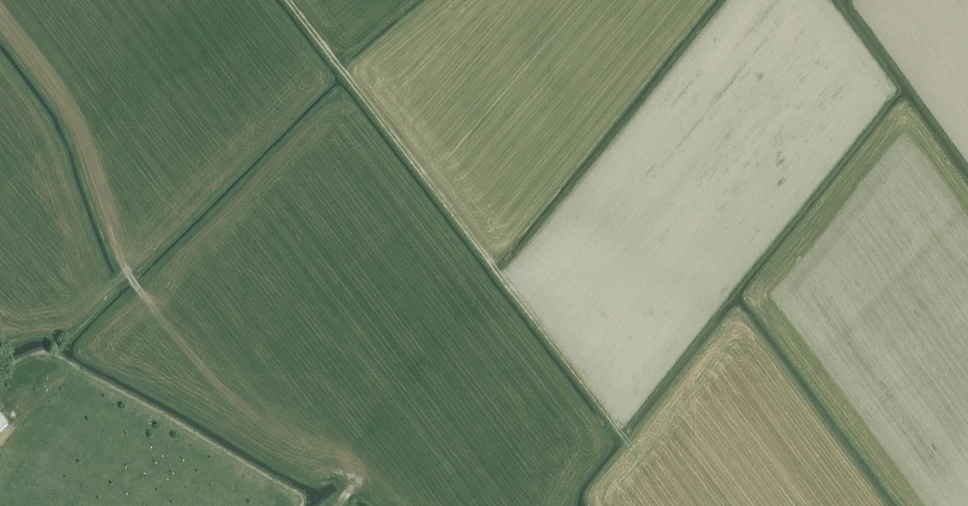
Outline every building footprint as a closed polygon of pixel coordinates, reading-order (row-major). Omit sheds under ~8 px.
[(8,425),(0,416),(0,432),(8,425)]
